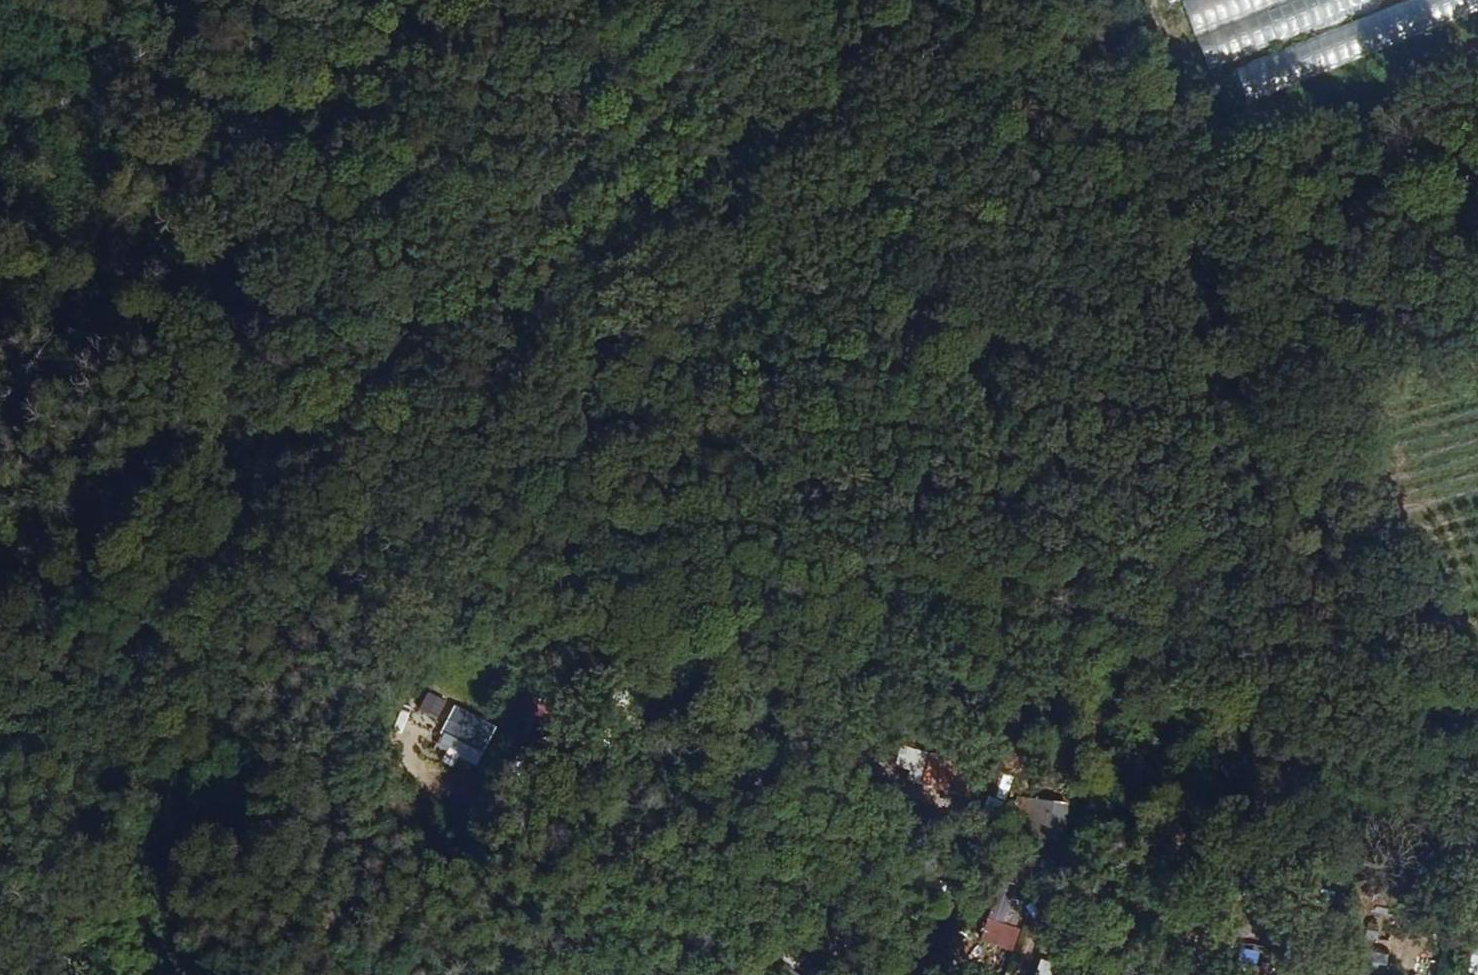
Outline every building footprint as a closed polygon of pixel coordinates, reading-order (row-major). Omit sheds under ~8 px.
[(1386,0),(1162,0),(1166,10),(1185,4),(1208,72),(1225,66),(1235,97),(1310,71),(1296,31),(1386,0)] [(455,705),(437,747),(480,766),(498,724),(455,705)] [(1001,879),(981,940),(1011,950),(1032,889),(1001,879)] [(1468,972),(1477,974),(1477,943),(1476,942),(1468,972)] [(1072,967),(1040,960),(1037,974),(1070,974),(1072,967)]
